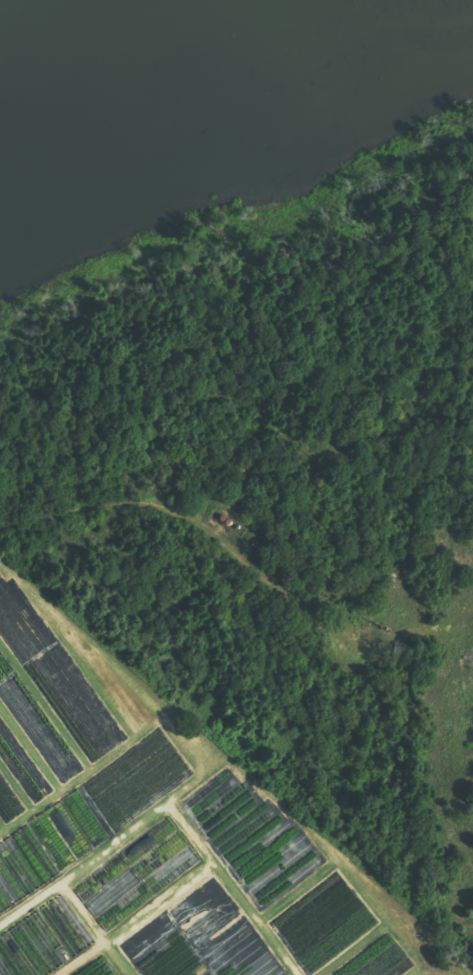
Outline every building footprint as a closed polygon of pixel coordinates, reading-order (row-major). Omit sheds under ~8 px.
[(111,843),(80,793),(0,843),(0,911),(111,843)] [(72,887),(105,932),(201,863),(168,818),(72,887)] [(4,974),(48,974),(65,964),(57,951),(65,946),(72,957),(87,948),(81,938),(80,939),(75,932),(83,927),(79,921),(73,925),(67,916),(73,913),(63,897),(0,937),(0,968),(4,974)]
